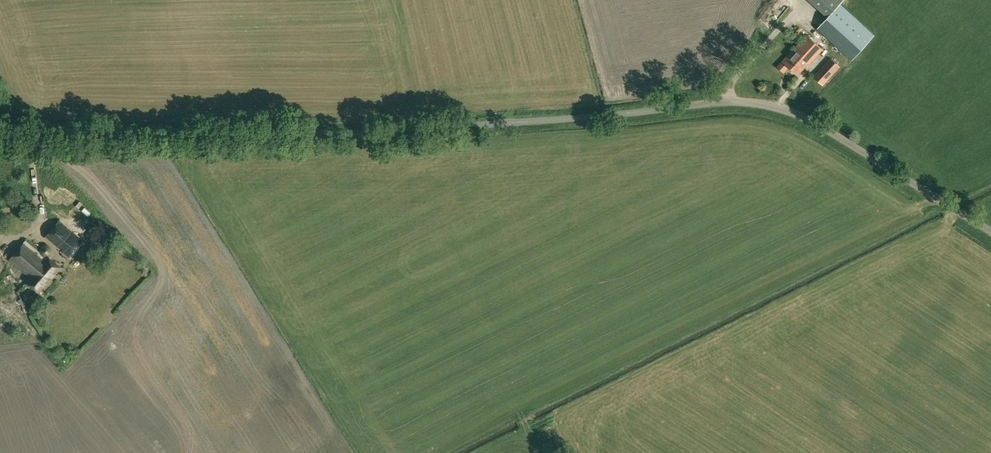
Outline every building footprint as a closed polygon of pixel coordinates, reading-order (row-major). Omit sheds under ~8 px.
[(843,0),(809,0),(827,17),(840,3),(843,0)] [(875,34),(840,3),(827,17),(817,29),(851,60),(875,34)] [(809,64),(822,50),(806,35),(793,50),(794,51),(784,62),(797,75),(808,63),(809,64)] [(818,71),(828,80),(840,67),(831,58),(818,71)] [(68,258),(84,240),(60,219),(45,237),(61,251),(60,252),(68,258)] [(44,256),(41,253),(26,240),(9,260),(31,278),(28,282),(39,292),(61,267),(49,256),(47,258),(44,256)] [(41,253),(44,256),(45,256),(46,256),(47,256),(48,256),(49,255),(50,255),(50,254),(51,254),(51,253),(51,252),(52,252),(52,251),(52,250),(51,250),(51,249),(51,248),(50,247),(50,246),(49,246),(47,245),(46,245),(45,245),(44,246),(43,246),(42,247),(42,248),(41,248),(41,249),(41,250),(41,251),(41,252),(41,253)] [(0,252),(0,276),(8,273),(0,252)]
